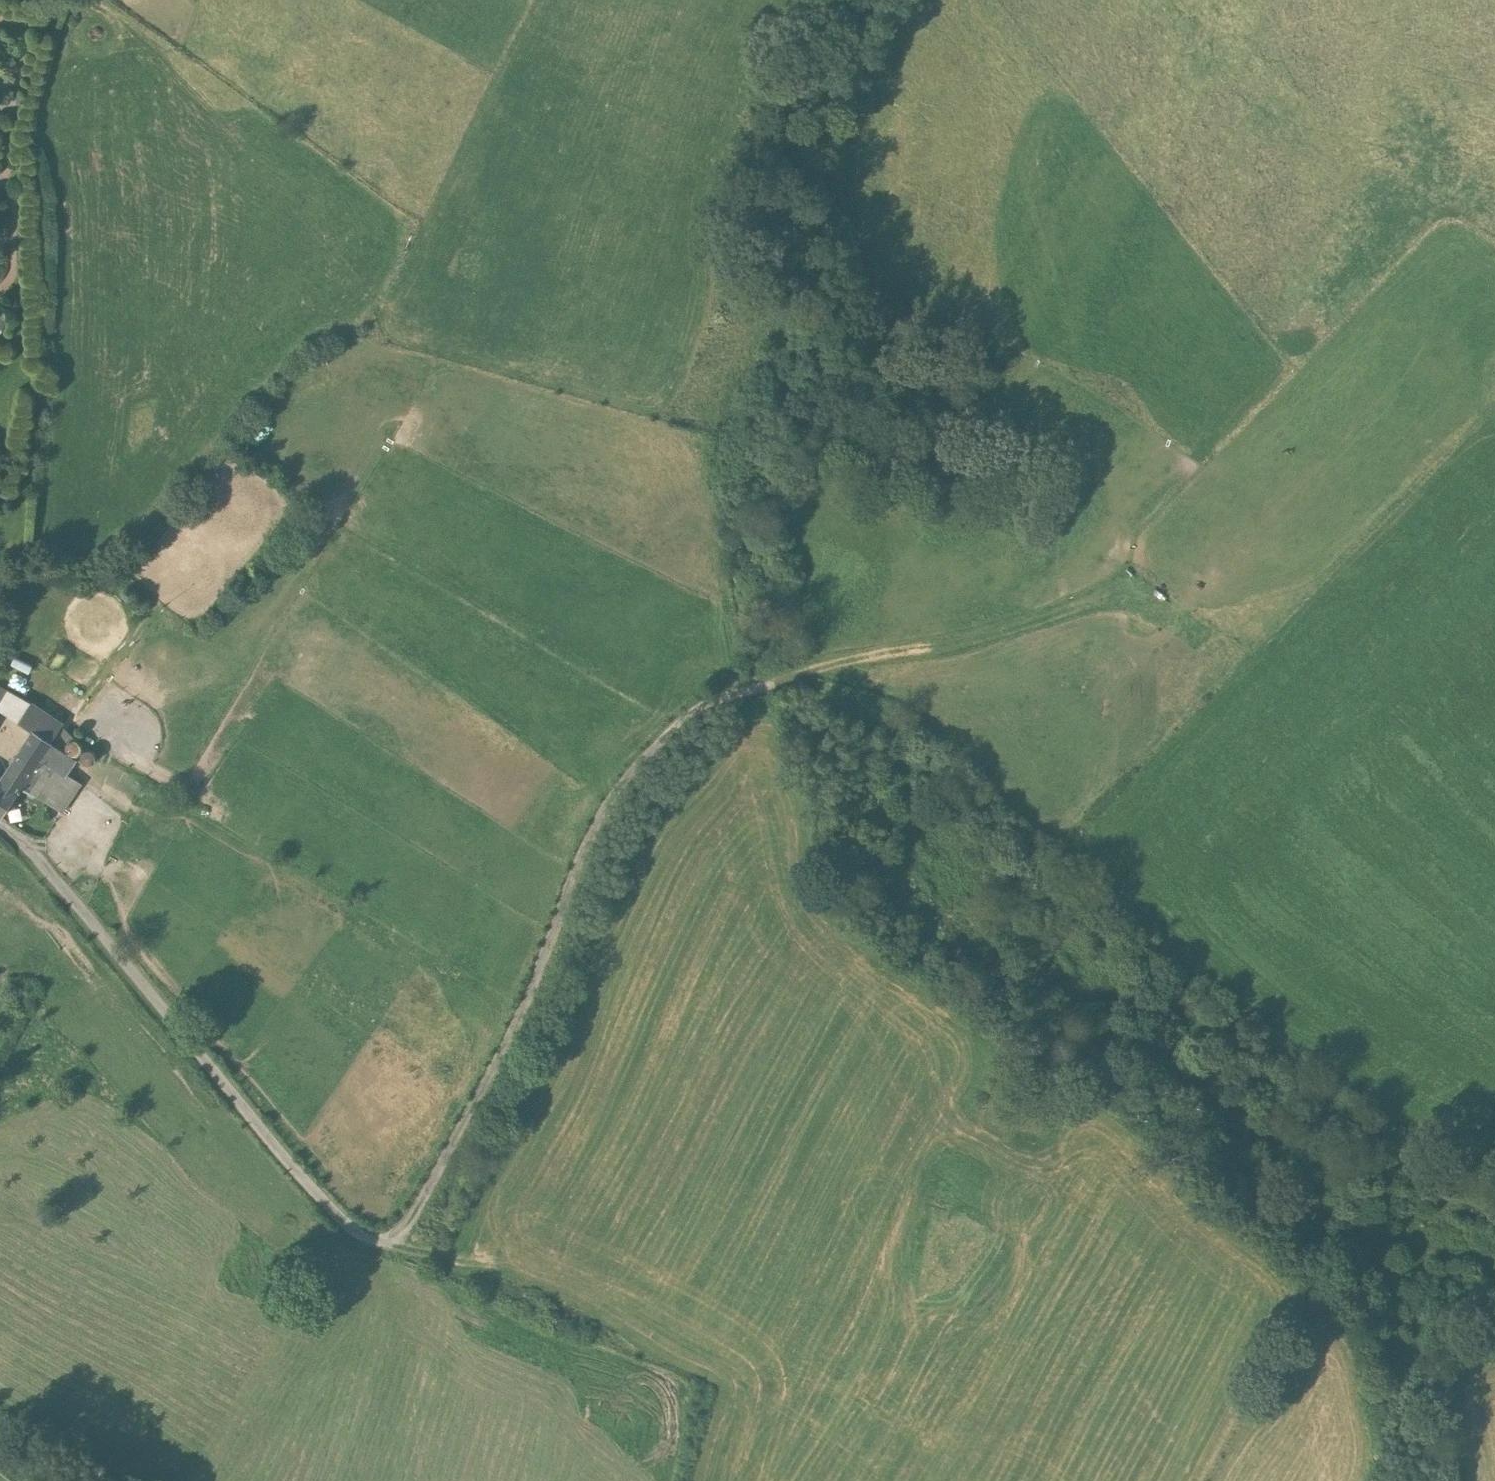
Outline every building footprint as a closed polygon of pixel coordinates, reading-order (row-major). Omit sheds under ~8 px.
[(9,710),(36,727),(6,775),(25,787),(50,802),(50,801),(68,812),(87,781),(71,771),(82,753),(58,738),(67,723),(0,681),(0,725),(9,710)] [(7,815),(25,787),(6,775),(0,771),(0,811),(7,815)]
